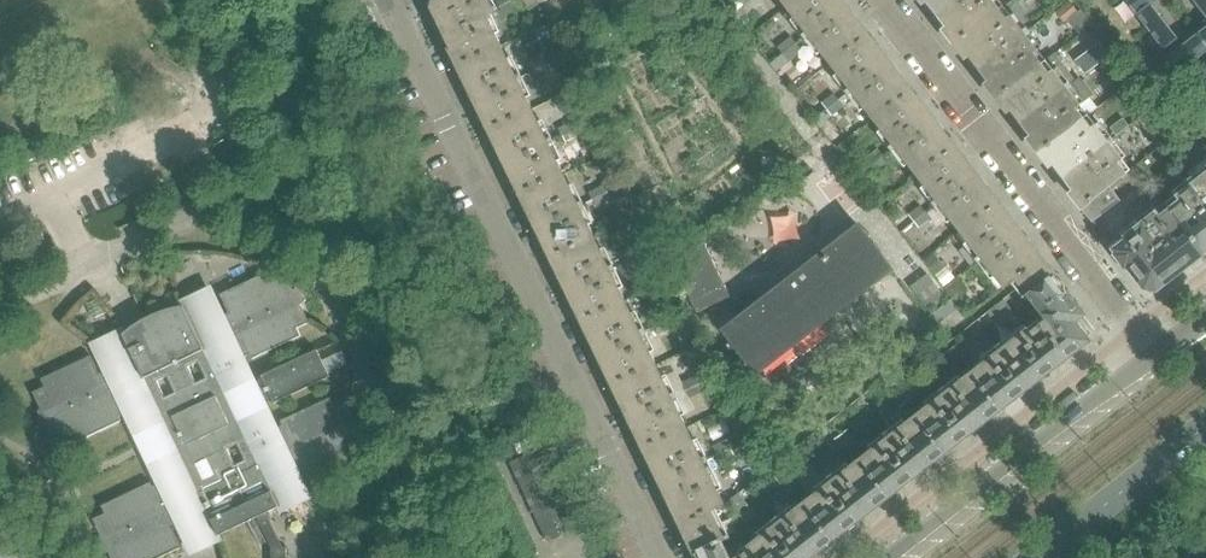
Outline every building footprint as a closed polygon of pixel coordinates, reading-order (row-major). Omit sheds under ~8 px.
[(487,0),(437,0),(435,2),(433,8),(437,17),(435,18),(458,66),(502,44),(488,16),(494,12),(487,0)] [(513,0),(497,0),(496,1),(500,8),(513,0)] [(518,7),(514,0),(513,0),(500,8),(504,15),(518,7)] [(751,0),(737,0),(727,8),(733,15),(751,0)] [(841,1),(841,0),(795,0),(786,7),(829,62),(867,34),(841,1)] [(949,27),(945,31),(955,44),(999,9),(992,0),(927,0),(949,27)] [(1135,15),(1150,3),(1154,0),(1124,0),(1135,15)] [(1150,3),(1135,15),(1164,51),(1178,39),(1150,3)] [(1038,51),(1025,33),(1011,16),(1007,19),(999,9),(955,44),(965,57),(969,54),(991,82),(987,85),(997,98),(1042,64),(1034,54),(1038,51)] [(910,90),(884,56),(867,34),(829,62),(873,119),(910,90)] [(783,54),(796,44),(791,37),(778,47),(783,54)] [(533,109),(502,44),(458,66),(489,130),(533,109)] [(776,71),(801,51),(796,44),(783,54),(771,64),(776,71)] [(1179,67),(1190,81),(1191,81),(1192,83),(1205,72),(1205,47),(1179,67)] [(1086,72),(1103,60),(1097,53),(1081,65),(1086,72)] [(1081,105),(1067,88),(1076,81),(1055,54),(1042,64),(997,98),(1007,111),(1011,108),(1033,137),(1029,140),(1039,153),(1084,118),(1076,109),(1081,105)] [(545,65),(542,58),(528,65),(531,72),(545,65)] [(1092,79),(1108,67),(1103,60),(1086,72),(1092,79)] [(549,72),(545,65),(531,72),(535,79),(549,72)] [(1183,115),(1205,99),(1192,83),(1191,81),(1190,81),(1170,97),(1183,115)] [(954,146),(928,112),(910,90),(873,119),(916,175),(954,146)] [(827,109),(839,100),(834,93),(822,103),(827,109)] [(1183,115),(1170,97),(1156,108),(1170,126),(1183,115)] [(832,116),(844,106),(839,100),(827,109),(832,116)] [(564,172),(533,109),(489,130),(520,194),(564,172)] [(820,126),(831,117),(826,110),(814,119),(820,126)] [(1126,173),(1139,162),(1126,146),(1118,153),(1096,125),(1092,128),(1084,118),(1039,153),(1049,166),(1053,163),(1075,191),(1071,194),(1083,209),(1110,188),(1127,174),(1126,173)] [(1117,135),(1128,126),(1122,119),(1111,128),(1117,135)] [(576,129),(573,122),(559,128),(562,135),(576,129)] [(580,136),(576,129),(562,135),(565,143),(580,136)] [(997,202),(972,169),(954,146),(916,175),(959,231),(997,202)] [(870,166),(882,156),(877,149),(865,159),(870,166)] [(876,172),(888,162),(882,156),(870,166),(876,172)] [(1168,207),(1203,253),(1205,251),(1205,159),(1188,173),(1193,181),(1192,182),(1175,195),(1178,199),(1168,207)] [(595,236),(564,172),(520,194),(551,257),(595,236)] [(623,185),(618,175),(602,182),(608,193),(623,185)] [(606,193),(602,185),(589,192),(593,199),(606,193)] [(628,196),(623,185),(608,193),(613,204),(628,196)] [(1107,211),(1120,201),(1110,188),(1083,209),(1102,234),(1116,222),(1107,211)] [(610,200),(606,193),(593,199),(596,206),(610,200)] [(1042,260),(1015,225),(997,202),(959,231),(1004,288),(1015,280),(1016,281),(1017,281),(1016,279),(1041,260),(1042,260)] [(913,223),(925,212),(920,206),(908,216),(913,223)] [(1203,253),(1168,207),(1159,214),(1155,210),(1111,246),(1145,289),(1155,290),(1203,253)] [(919,240),(913,232),(930,218),(925,212),(913,223),(901,232),(924,261),(932,255),(920,239),(919,240)] [(757,374),(891,270),(892,269),(858,226),(834,244),(723,331),(757,374)] [(653,248),(646,233),(636,237),(643,253),(653,248)] [(626,299),(595,236),(551,257),(582,321),(626,299)] [(730,297),(705,244),(671,260),(697,313),(730,297)] [(643,264),(657,257),(653,248),(643,253),(638,255),(624,263),(627,270),(642,263),(643,264)] [(624,263),(638,255),(635,249),(620,256),(624,263)] [(1067,292),(1046,265),(1042,260),(1041,260),(1016,279),(1017,281),(1016,281),(1043,316),(1027,329),(1039,346),(1049,338),(1065,359),(1089,341),(1087,338),(1092,334),(1091,332),(1093,331),(1083,318),(1082,319),(1081,317),(1084,315),(1066,293),(1067,292)] [(360,432),(363,431),(361,416),(354,417),(345,399),(333,405),(330,398),(280,421),(282,425),(274,429),(261,402),(274,402),(330,376),(316,350),(262,376),(254,386),(241,359),(249,355),(251,360),(301,336),(297,329),(309,323),(301,305),(306,300),(296,289),(294,291),(285,273),(273,278),(270,271),(220,294),(229,313),(221,316),(208,289),(181,301),(181,300),(179,301),(182,307),(124,335),(121,328),(120,329),(121,330),(94,343),(107,371),(100,374),(91,356),(41,379),(45,387),(33,392),(41,410),(38,411),(40,426),(48,425),(57,442),(68,437),(72,444),(122,421),(119,416),(127,413),(137,435),(146,431),(159,457),(150,461),(160,484),(153,487),(151,482),(101,506),(105,514),(93,519),(101,537),(95,542),(106,553),(108,551),(111,557),(160,557),(182,548),(173,529),(180,526),(193,553),(220,540),(221,542),(222,541),(219,535),(257,517),(266,513),(277,508),(280,514),(282,513),(281,512),(308,499),(295,471),(302,468),(311,486),(361,463),(357,455),(369,450),(360,432)] [(945,297),(927,274),(910,286),(928,310),(945,297)] [(965,290),(956,279),(945,288),(954,299),(965,290)] [(647,343),(626,299),(582,321),(613,385),(657,364),(663,360),(653,340),(647,343)] [(894,359),(958,309),(951,300),(933,314),(933,313),(886,349),(894,359)] [(1017,317),(1007,304),(1001,310),(1011,322),(1017,317)] [(655,326),(669,319),(666,312),(652,319),(655,326)] [(672,327),(669,320),(654,327),(658,335),(672,327)] [(1001,409),(1065,359),(1049,338),(1039,346),(1027,329),(972,372),(1001,409)] [(969,355),(959,342),(953,347),(962,360),(969,355)] [(962,360),(953,347),(946,353),(956,365),(962,360)] [(836,404),(876,373),(868,363),(828,394),(836,404)] [(694,424),(679,394),(678,390),(671,393),(657,364),(613,385),(643,448),(687,426),(694,424)] [(478,376),(474,366),(459,374),(463,384),(478,376)] [(974,430),(988,420),(1001,409),(972,372),(916,415),(946,452),(974,430)] [(699,384),(696,376),(682,383),(686,390),(699,384)] [(703,392),(699,384),(686,390),(690,398),(703,392)] [(913,398),(903,386),(896,392),(906,404),(913,398)] [(906,404),(896,392),(890,397),(899,409),(906,404)] [(765,460),(829,410),(822,400),(758,450),(765,460)] [(890,496),(932,463),(946,452),(916,415),(861,458),(890,496)] [(704,460),(716,454),(720,462),(734,455),(727,440),(700,453),(687,426),(643,448),(680,524),(712,509),(724,503),(704,460)] [(857,442),(848,430),(841,435),(851,447),(857,442)] [(851,447),(841,435),(835,440),(844,452),(851,447)] [(833,540),(876,507),(890,496),(861,458),(848,469),(838,457),(823,469),(832,480),(804,502),(833,540)] [(801,485),(791,473),(785,478),(795,491),(801,485)] [(795,491),(785,478),(778,483),(789,496),(795,491)] [(747,504),(738,493),(732,498),(742,510),(747,504)] [(742,510),(732,498),(726,504),(736,515),(742,510)] [(833,540),(804,502),(749,546),(758,557),(810,557),(833,540)] [(741,530),(725,538),(712,509),(680,524),(697,557),(758,557),(749,546),(741,530)] [(286,547),(283,547),(266,513),(257,517),(271,548),(271,550),(272,557),(287,557),(286,547)] [(16,555),(13,557),(0,542),(0,557),(19,557),(16,555)]
